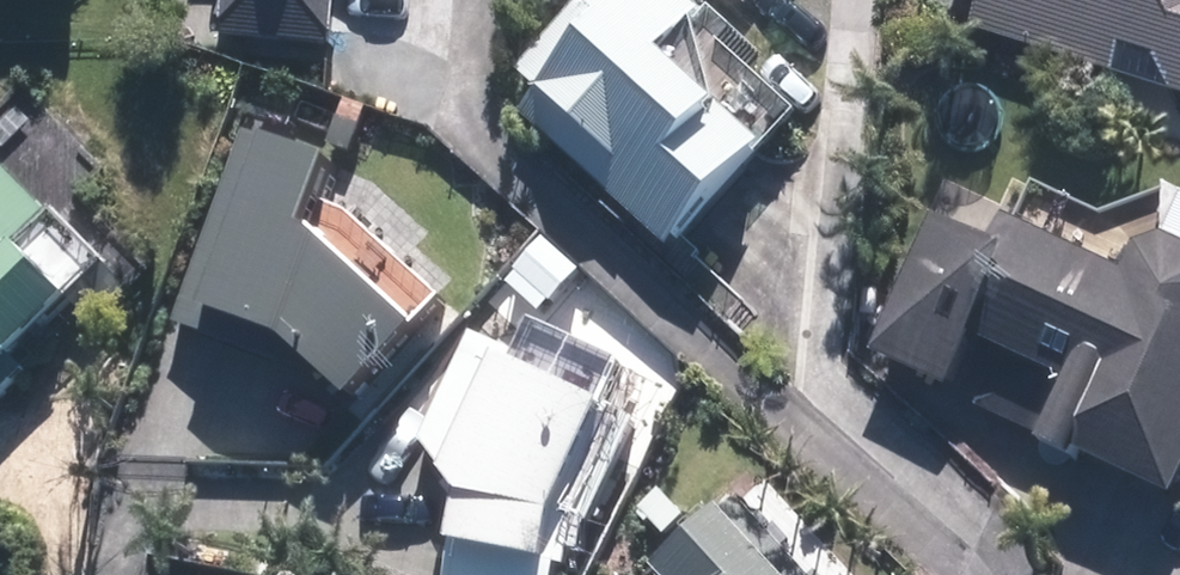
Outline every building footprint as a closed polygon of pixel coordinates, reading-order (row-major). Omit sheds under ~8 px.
[(219,36),(326,48),(332,0),(223,0),(219,36)] [(519,121),(662,255),(793,117),(669,0),(613,0),(592,23),(581,12),(517,79),(540,99),(519,121)] [(972,37),(1179,101),(1179,0),(983,0),(972,37)] [(260,346),(280,352),(343,408),(406,333),(296,243),(323,171),(242,140),(172,328),(254,358),(260,346)] [(100,272),(0,170),(0,369),(100,272)] [(871,364),(1167,503),(1179,476),(1179,259),(1162,251),(1135,259),(1121,289),(1001,232),(987,260),(933,235),(871,364)] [(620,375),(536,334),(520,367),(472,344),(420,451),(455,508),(445,574),(551,574),(553,562),(566,564),(571,523),(593,527),(633,429),(601,414),(620,375)] [(734,506),(658,574),(797,574),(734,506)]
